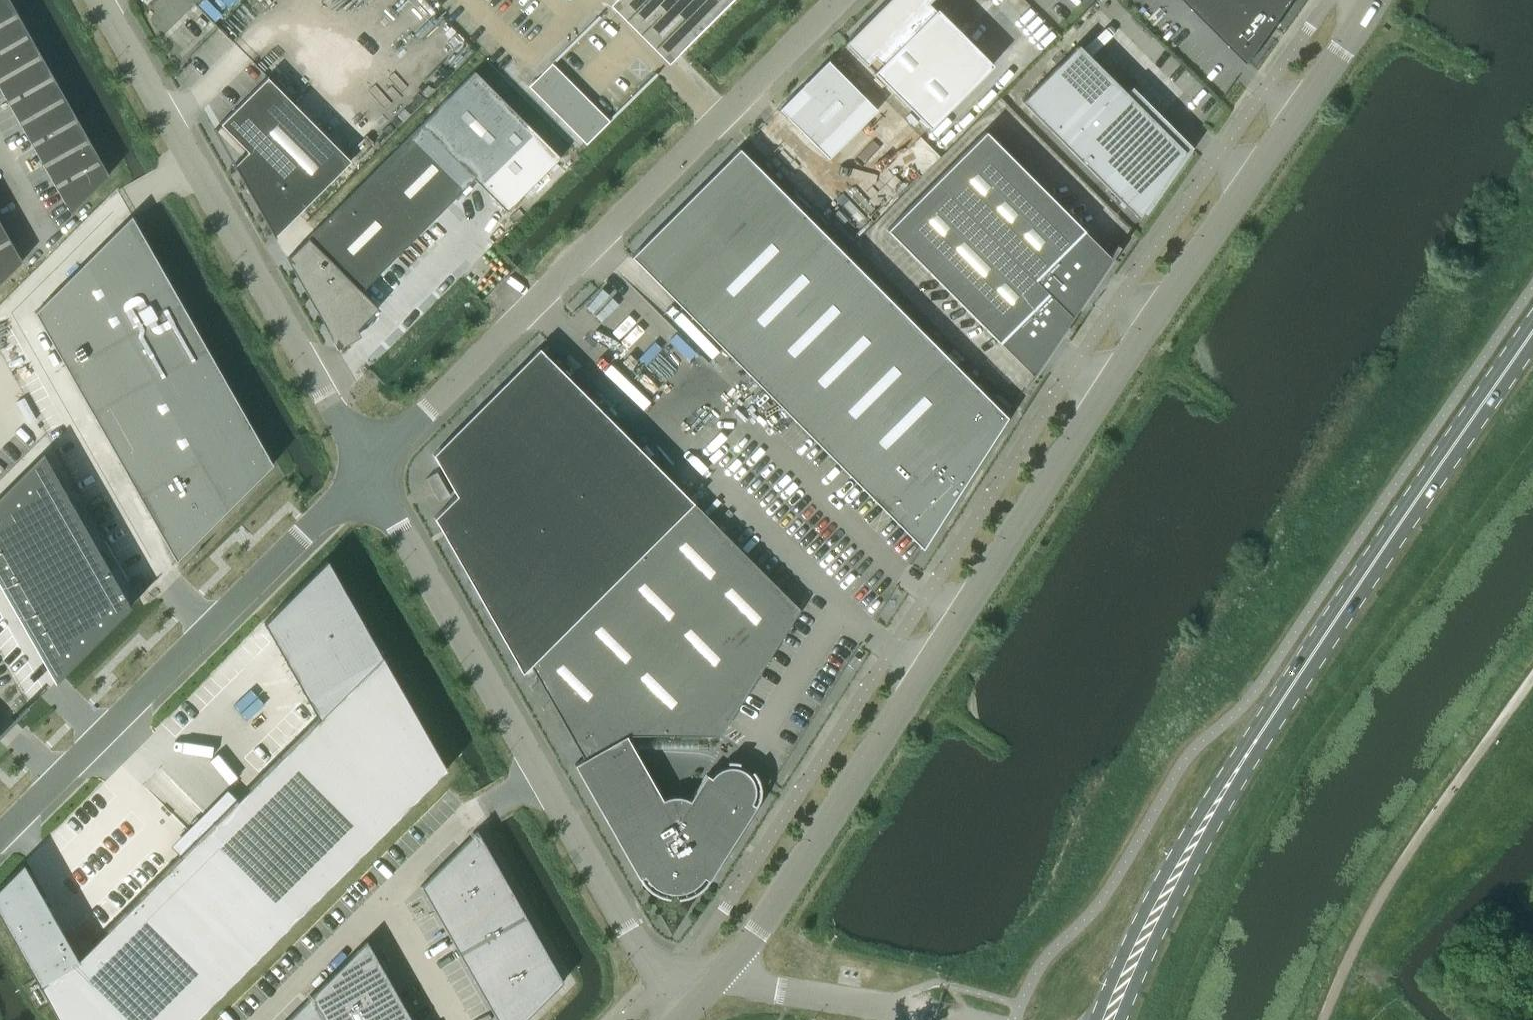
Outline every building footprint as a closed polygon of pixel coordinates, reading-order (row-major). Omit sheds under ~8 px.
[(17,14),(9,0),(0,0),(0,23),(17,14)] [(678,53),(731,0),(625,0),(678,53)] [(992,65),(936,8),(935,10),(927,2),(929,0),(887,0),(844,43),(929,128),(992,65)] [(1249,63),(1269,34),(1293,0),(1186,0),(1249,63)] [(0,23),(0,51),(29,34),(17,14),(0,23)] [(0,51),(0,78),(41,55),(29,34),(0,51)] [(1078,44),(1021,101),(1125,205),(1154,177),(1159,182),(1183,149),(1154,121),(1157,118),(1128,90),(1126,92),(1078,44)] [(0,78),(0,89),(5,97),(7,102),(53,76),(41,55),(0,78)] [(799,89),(779,109),(787,117),(828,158),(877,109),(828,60),(799,89)] [(506,211),(560,157),(473,70),(287,258),(338,348),(378,307),(361,291),(474,178),(506,211)] [(53,76),(7,102),(10,106),(19,122),(64,97),(53,76)] [(274,236),(355,165),(267,77),(220,124),(248,151),(233,164),(274,236)] [(64,97),(19,122),(29,140),(31,143),(76,118),(64,97)] [(76,118),(31,143),(33,147),(43,164),(88,139),(76,118)] [(985,131),(935,181),(1071,316),(1110,258),(985,131)] [(88,139),(43,164),(52,181),(54,185),(100,159),(88,139)] [(630,256),(922,548),(1007,416),(739,148),(630,256)] [(100,159),(54,185),(57,189),(70,213),(108,174),(100,159)] [(886,229),(1032,374),(1071,316),(935,181),(886,229)] [(131,215),(34,312),(176,561),(273,464),(131,215)] [(10,239),(0,223),(0,245),(10,239)] [(0,245),(0,282),(22,261),(10,239),(0,245)] [(799,609),(574,383),(539,348),(439,447),(433,454),(456,495),(434,517),(522,673),(530,665),(583,759),(574,764),(639,878),(644,876),(649,883),(656,889),(665,893),(674,894),(683,893),(691,890),(699,884),(704,876),(709,880),(756,806),(751,802),(754,795),(754,787),(751,779),(746,773),(740,768),(732,766),(723,767),(716,771),(711,777),(706,774),(689,800),(680,796),(671,796),(662,799),(626,736),(629,735),(719,735),(799,609)] [(59,677),(65,670),(129,606),(128,604),(42,454),(0,497),(0,573),(59,677)] [(425,478),(438,501),(449,495),(436,472),(425,478)] [(0,885),(0,916),(59,1019),(194,1019),(446,769),(381,655),(326,559),(263,622),(318,718),(77,958),(23,862),(0,885)] [(477,829),(420,885),(434,910),(501,872),(477,829)] [(501,872),(434,910),(447,931),(514,893),(501,872)] [(514,893),(447,931),(459,953),(526,915),(514,893)] [(526,915),(459,953),(471,974),(538,936),(526,915)] [(538,936),(471,974),(483,995),(550,957),(538,936)] [(310,995),(324,1019),(334,1019),(393,986),(366,939),(310,995)] [(483,995),(497,1019),(524,1019),(563,981),(550,957),(483,995)] [(334,1019),(383,1019),(405,1007),(393,986),(334,1019)] [(285,1019),(324,1019),(310,995),(285,1019)] [(383,1019),(412,1019),(405,1007),(383,1019)]
